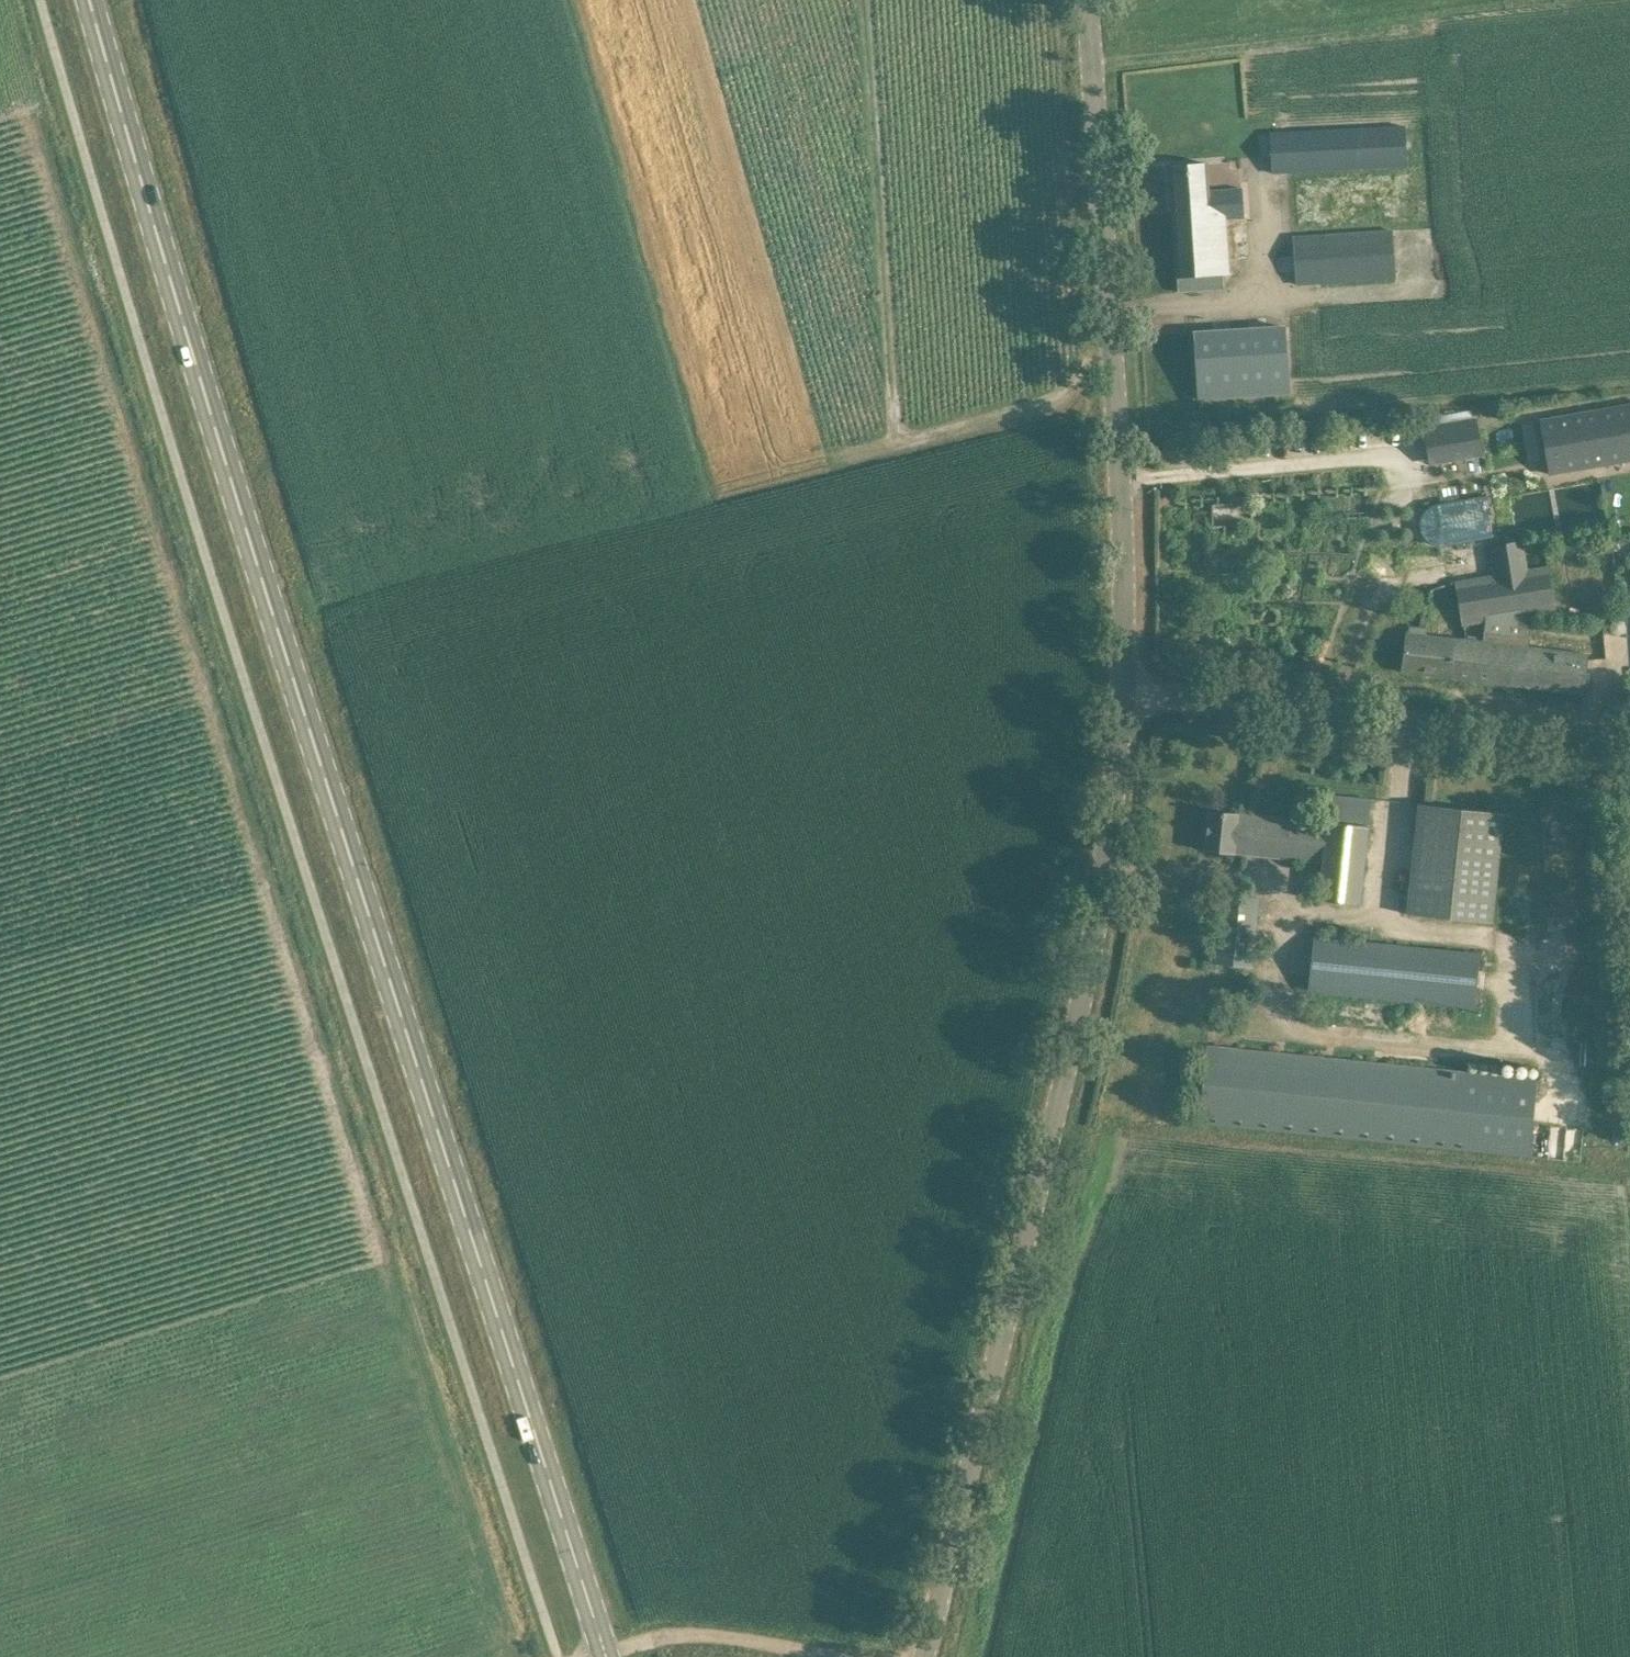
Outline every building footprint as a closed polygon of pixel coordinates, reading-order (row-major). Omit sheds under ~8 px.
[(1405,127),(1357,129),(1270,134),(1272,173),(1359,168),(1407,166),(1405,127)] [(1208,191),(1208,184),(1206,163),(1169,165),(1178,292),(1223,288),(1222,274),(1229,274),(1225,223),(1228,223),(1228,219),(1244,218),(1242,188),(1208,191)] [(1293,236),(1296,285),(1395,278),(1392,229),(1293,236)] [(1285,327),(1214,331),(1193,332),(1197,398),(1289,392),(1285,327)] [(1549,473),(1629,459),(1629,403),(1539,419),(1549,473)] [(1422,427),(1429,463),(1481,454),(1475,418),(1422,427)] [(1485,495),(1436,503),(1432,504),(1429,506),(1427,507),(1424,510),(1423,511),(1421,514),(1420,518),(1419,520),(1419,521),(1419,523),(1419,525),(1419,527),(1419,529),(1420,531),(1420,533),(1421,534),(1422,536),(1423,537),(1426,540),(1429,542),(1432,544),(1434,545),(1438,546),(1442,546),(1443,545),(1492,537),(1485,495)] [(1487,619),(1484,641),(1426,634),(1427,627),(1409,624),(1408,631),(1407,631),(1402,671),(1582,695),(1587,655),(1528,647),(1529,637),(1524,637),(1527,612),(1554,608),(1546,565),(1526,568),(1521,540),(1488,545),(1493,576),(1455,582),(1462,624),(1487,619)] [(1205,851),(1322,863),(1318,901),(1359,906),(1369,823),(1371,799),(1330,795),(1326,824),(1209,812),(1205,851)] [(1408,914),(1491,923),(1503,813),(1419,804),(1408,914)] [(1314,936),(1307,988),(1474,1008),(1480,956),(1314,936)] [(1198,1121),(1220,1124),(1528,1155),(1536,1079),(1206,1046),(1198,1121)]
